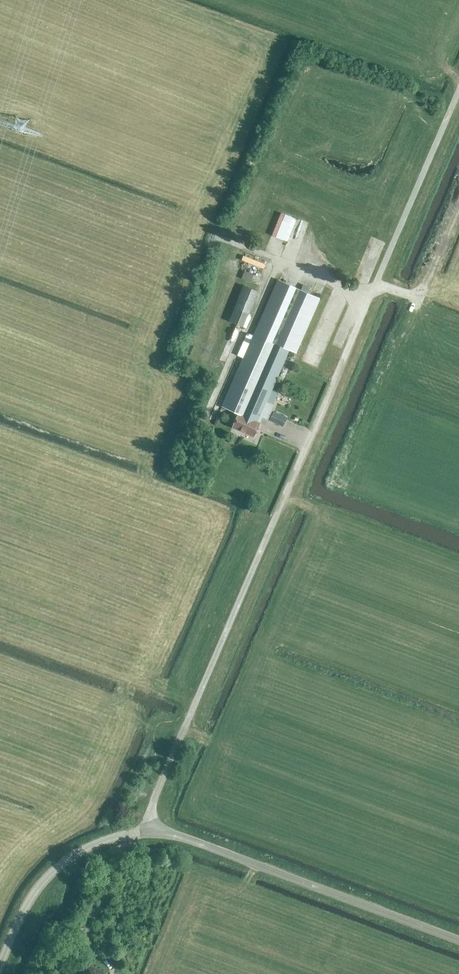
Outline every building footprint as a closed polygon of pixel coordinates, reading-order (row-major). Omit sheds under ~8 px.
[(305,248),(303,256),(316,259),(317,251),(305,248)] [(253,271),(261,274),(263,267),(246,262),(244,267),(253,270),(253,271)] [(267,399),(271,390),(289,350),(295,352),(310,319),(319,298),(294,287),(276,279),(253,332),(238,369),(222,406),(229,409),(238,413),(232,426),(254,436),(260,423),(257,421),(259,416),(268,420),(274,405),(266,401),(267,399)] [(241,281),(231,312),(235,313),(233,319),(243,322),(255,286),(241,281)] [(306,346),(300,359),(311,365),(318,351),(306,346)] [(226,416),(229,409),(222,406),(219,413),(226,416)] [(272,411),(268,420),(282,426),(286,418),(272,411)] [(86,962),(80,973),(110,973),(86,962)]
